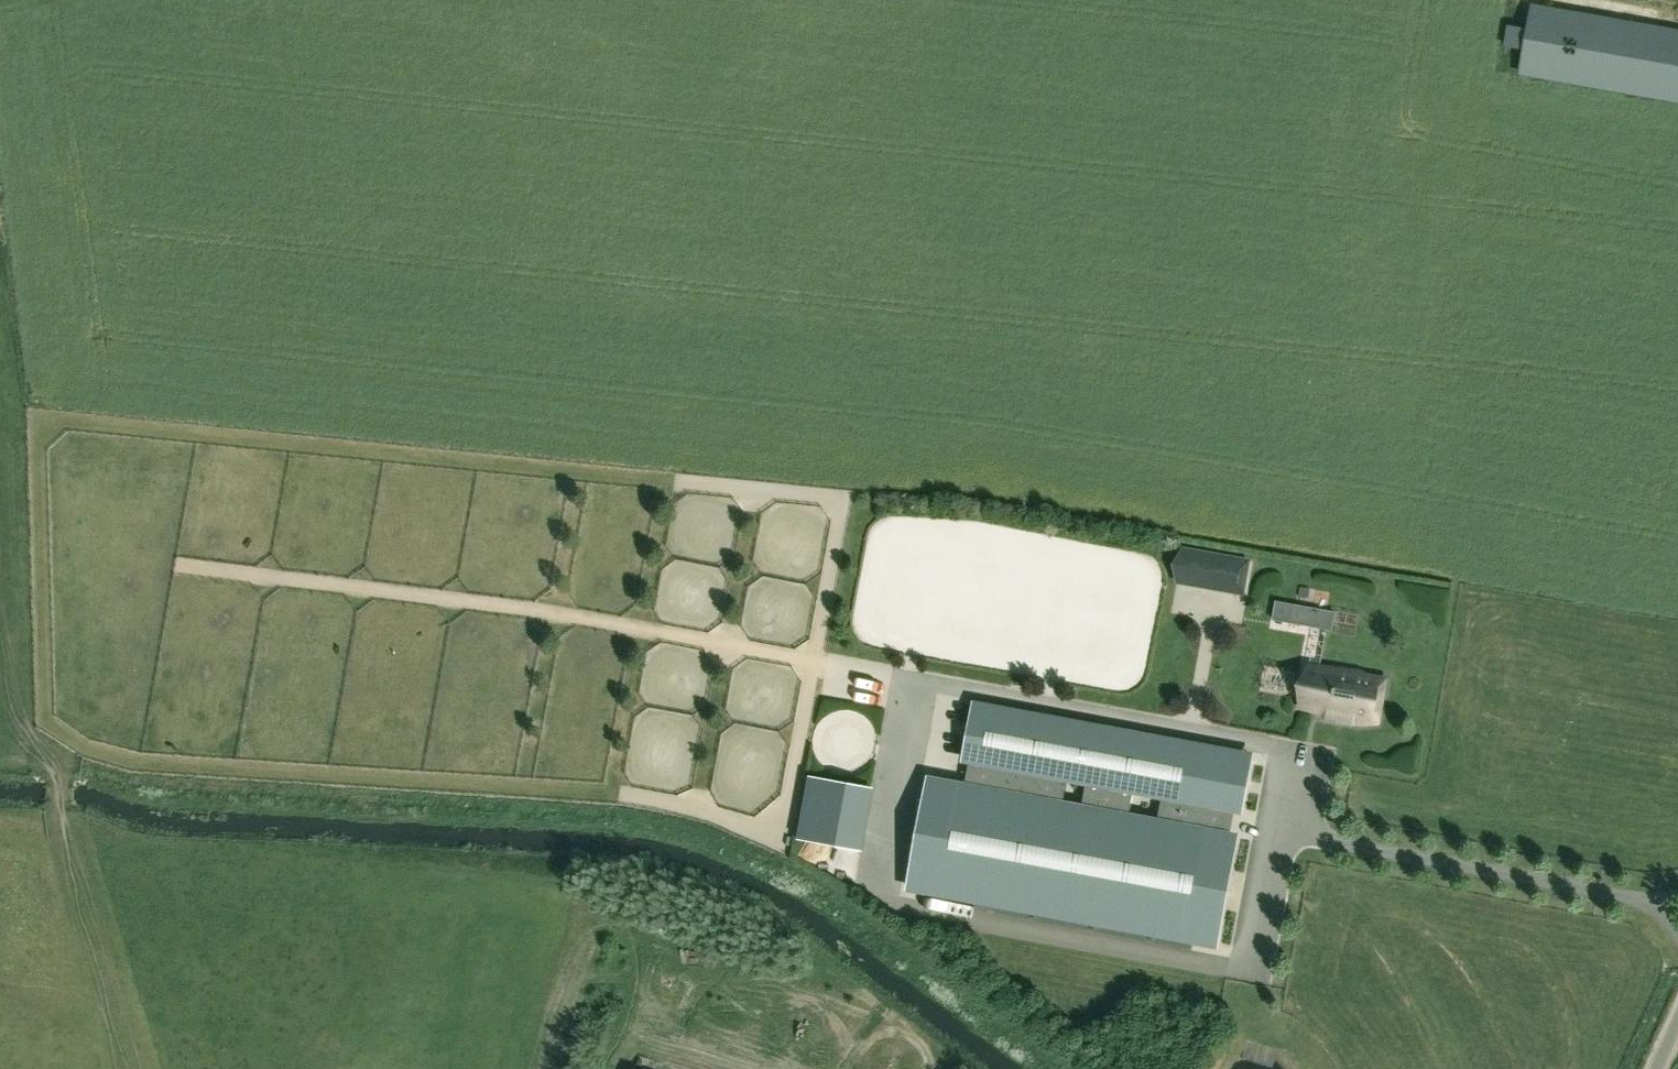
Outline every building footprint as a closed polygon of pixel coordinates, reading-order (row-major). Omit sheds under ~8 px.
[(1506,47),(1524,50),(1520,73),(1677,101),(1677,33),(1531,7),(1527,30),(1510,27),(1506,47)] [(1248,561),(1194,551),(1188,584),(1243,594),(1248,561)] [(1336,673),(1318,669),(1310,708),(1329,711),(1328,717),(1362,724),(1363,718),(1376,720),(1383,682),(1361,677),(1362,673),(1337,669),(1336,673)] [(1230,810),(1239,812),(1249,763),(975,712),(965,761),(970,762),(966,786),(930,779),(910,889),(1215,946),(1235,836),(1225,834),(1230,810)] [(874,783),(885,785),(891,763),(880,760),(874,783)] [(860,851),(872,788),(809,776),(797,839),(860,851)]
